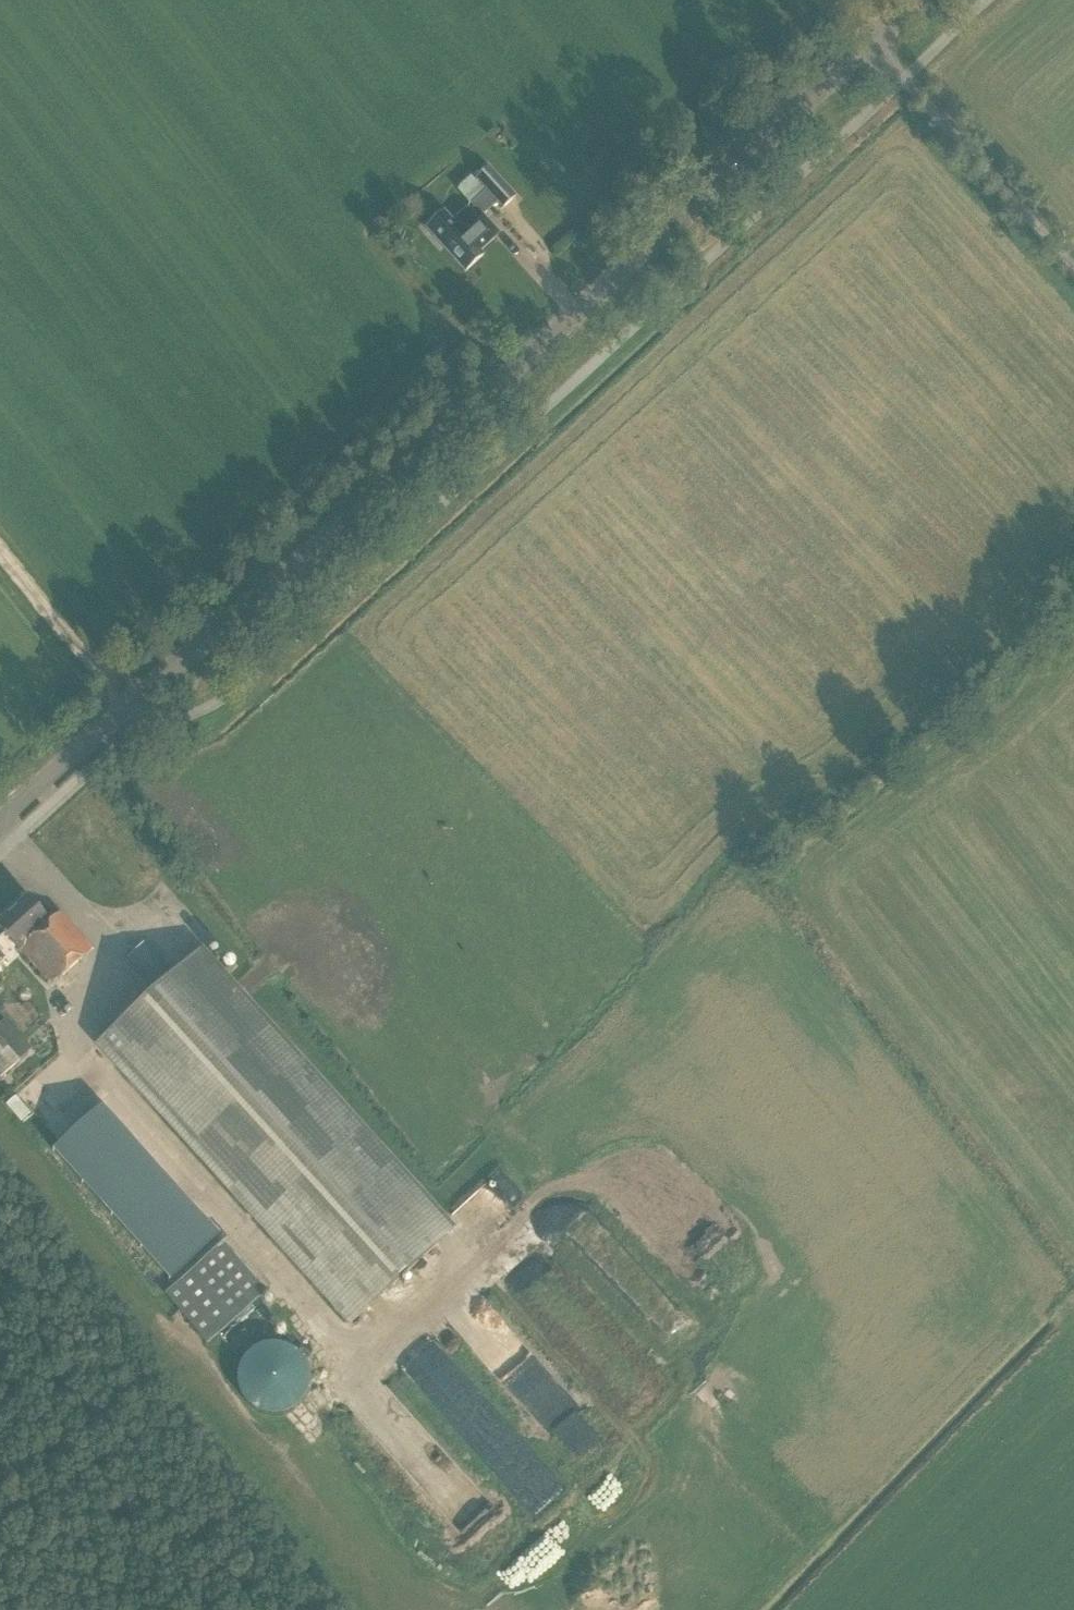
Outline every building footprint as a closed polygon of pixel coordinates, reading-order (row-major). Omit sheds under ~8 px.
[(502,209),(515,197),(488,167),(475,180),(471,176),(456,189),(471,205),(473,208),(470,211),(467,208),(451,223),(460,234),(444,249),(465,272),(483,256),(480,252),(495,238),(478,220),(496,204),(502,209)] [(52,985),(92,949),(60,914),(48,924),(25,898),(0,921),(0,932),(19,953),(21,951),(52,985)] [(173,977),(144,944),(127,959),(157,991),(98,1044),(351,1323),(453,1231),(200,952),(173,977)] [(19,1062),(0,1040),(0,1078),(19,1062)] [(193,1306),(217,1336),(270,1287),(228,1237),(161,1297),(178,1318),(193,1306)] [(309,1372),(307,1365),(304,1359),(299,1354),(294,1349),(287,1346),(281,1344),(273,1343),(266,1344),(260,1346),(253,1349),(248,1354),(243,1359),(240,1365),(238,1372),(237,1379),(238,1386),(240,1393),(243,1399),(248,1405),(253,1409),(260,1413),(266,1415),(273,1415),(281,1415),(287,1413),(294,1409),(299,1405),(304,1399),(307,1393),(309,1386),(310,1379),(309,1372)]
